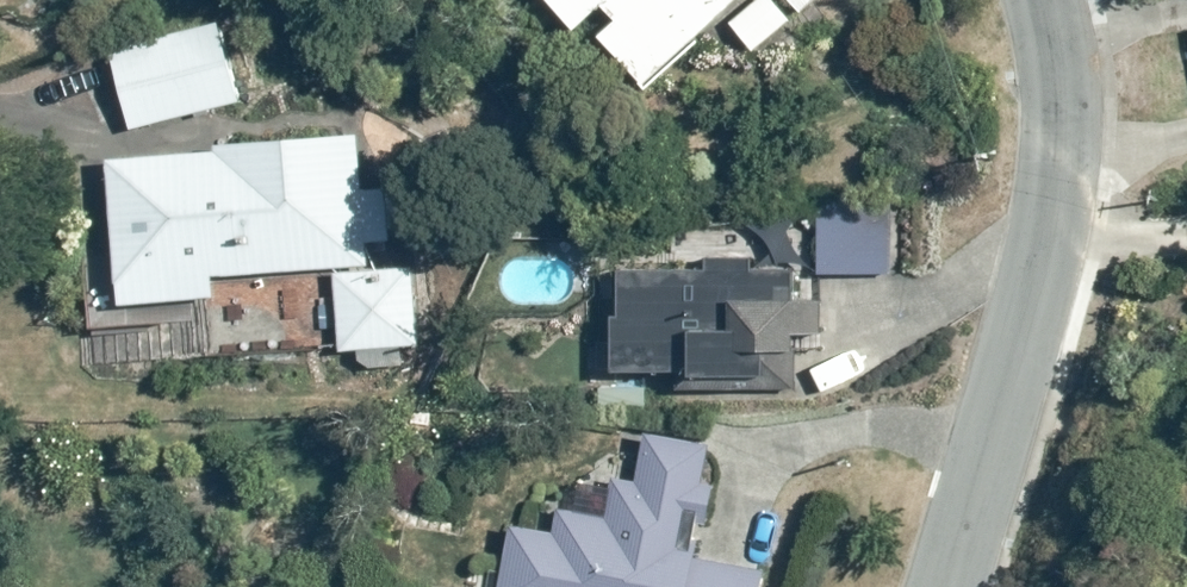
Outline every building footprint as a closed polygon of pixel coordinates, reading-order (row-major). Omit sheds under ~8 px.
[(569,29),(597,4),(609,17),(591,33),(646,93),(705,40),(699,33),(736,0),(543,0),(569,29)] [(781,0),(749,0),(727,21),(754,50),(794,13),(781,0)] [(797,9),(807,0),(788,0),(797,9)] [(221,13),(103,44),(125,127),(242,97),(221,13)] [(212,296),(211,271),(248,270),(249,310),(316,309),(315,261),(365,259),(362,133),(214,136),(214,149),(103,152),(107,299),(212,296)] [(890,198),(815,198),(815,273),(890,273),(890,198)] [(756,211),(698,212),(699,259),(757,258),(756,211)] [(415,263),(324,270),(330,350),(421,344),(415,263)] [(792,267),(616,268),(617,374),(767,373),(767,344),(793,344),(793,330),(827,330),(826,298),(792,298),(792,267)] [(644,433),(636,485),(608,480),(602,514),(558,506),(554,531),(504,523),(493,586),(763,586),(767,561),(682,547),(689,503),(712,507),(717,480),(701,477),(707,443),(644,433)]
